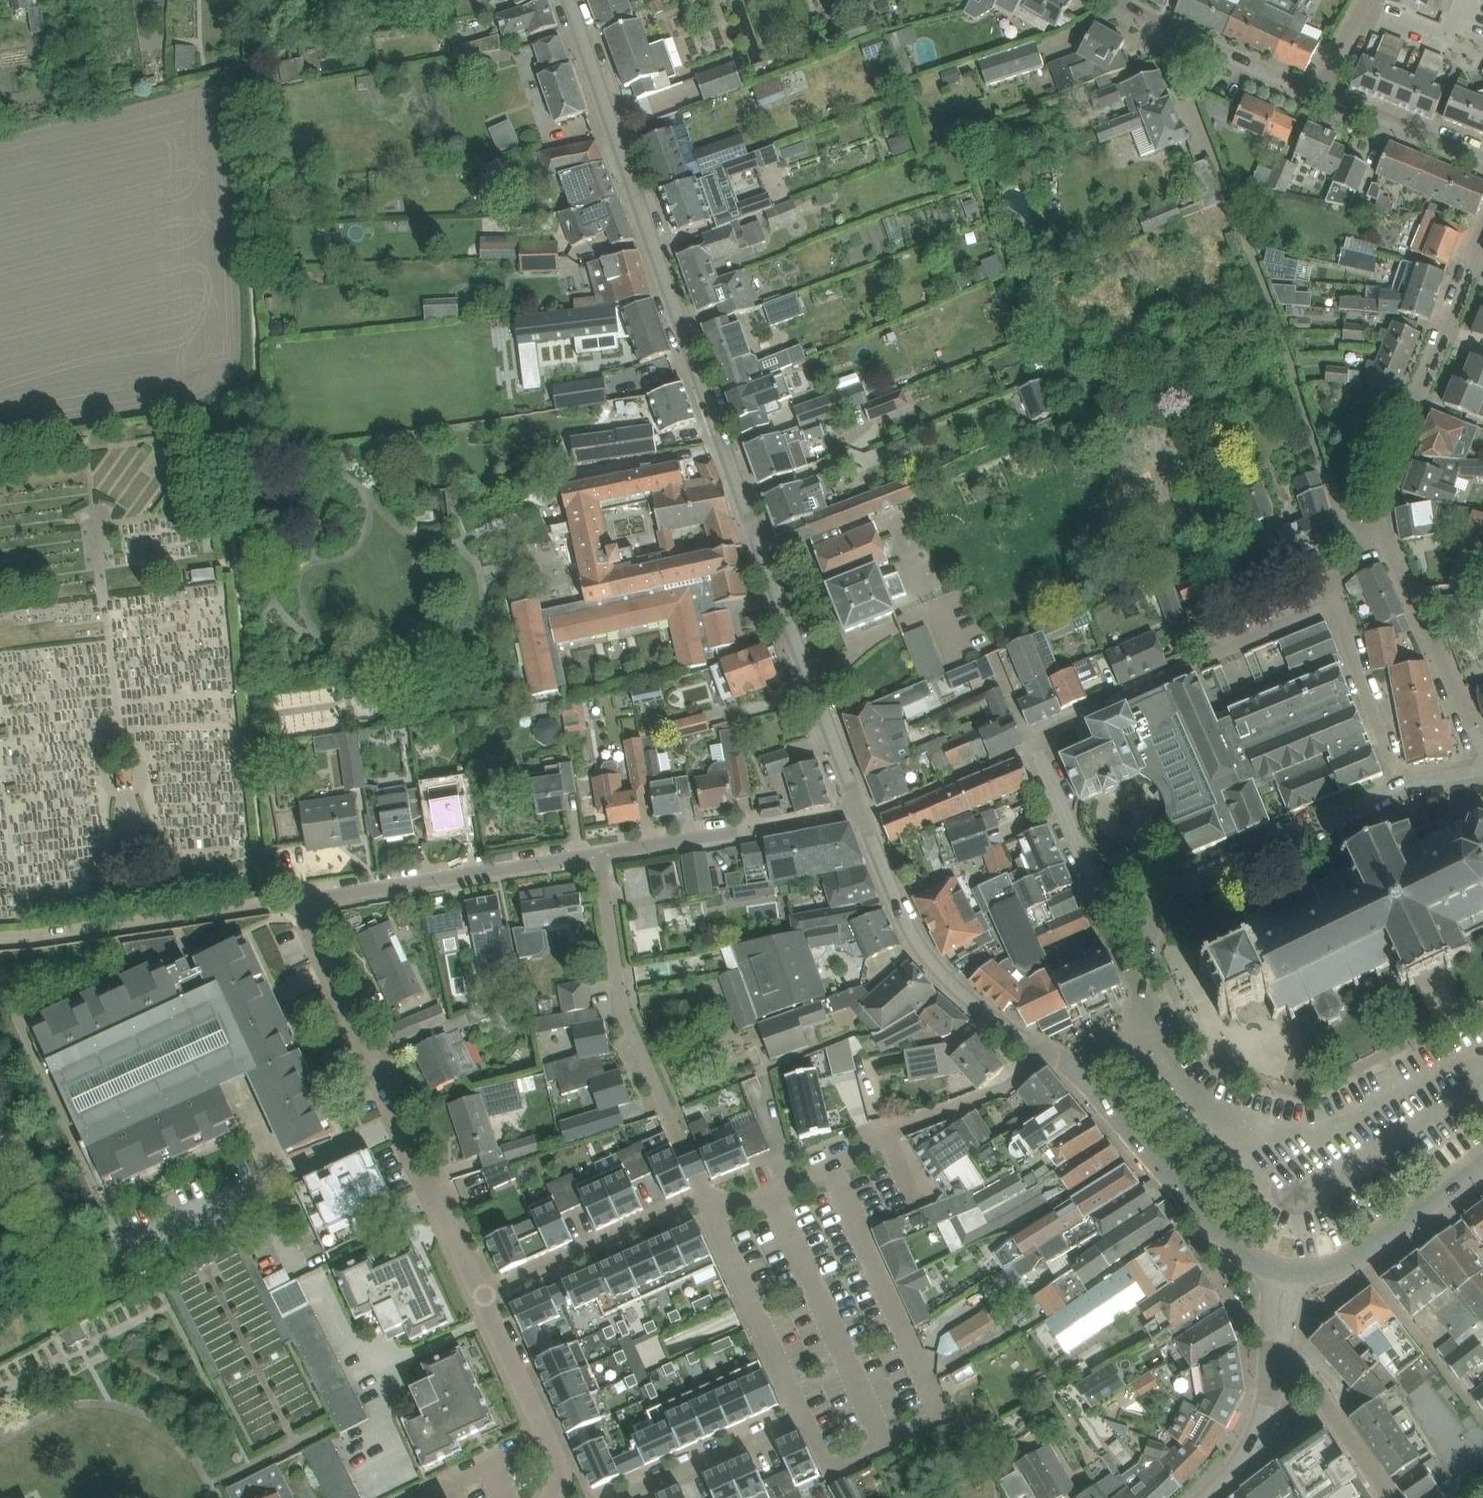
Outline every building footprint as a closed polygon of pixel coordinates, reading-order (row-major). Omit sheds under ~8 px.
[(14,12),(29,10),(28,0),(12,0),(14,12)] [(455,4),(459,17),(489,11),(486,0),(460,0),(459,0),(460,3),(455,4)] [(504,36),(529,28),(531,35),(558,27),(549,0),(548,0),(498,17),(504,36)] [(589,1),(596,21),(631,10),(632,12),(644,8),(641,1),(630,5),(628,0),(592,0),(589,1)] [(660,0),(656,0),(649,3),(653,14),(664,10),(660,0)] [(972,17),(980,3),(975,0),(970,0),(963,12),(972,17)] [(972,17),(975,19),(993,10),(996,4),(1014,15),(1019,6),(1057,27),(1072,0),(982,0),(980,3),(972,17)] [(1206,26),(1214,10),(1206,7),(1209,0),(1180,0),(1175,12),(1206,26)] [(1223,34),(1237,6),(1240,0),(1226,0),(1225,1),(1224,0),(1209,0),(1206,7),(1214,10),(1206,26),(1223,34)] [(1223,34),(1242,43),(1245,36),(1246,37),(1251,27),(1253,29),(1259,16),(1265,4),(1266,0),(1240,0),(1237,6),(1223,34)] [(1385,2),(1416,14),(1420,3),(1428,7),(1431,0),(1386,0),(1385,2)] [(1275,58),(1293,17),(1265,4),(1259,16),(1253,29),(1251,27),(1246,37),(1245,36),(1242,43),(1275,58)] [(631,10),(596,21),(602,35),(606,34),(625,88),(633,85),(638,99),(673,88),(669,77),(675,75),(662,40),(652,43),(651,39),(646,40),(639,21),(636,23),(632,12),(631,10)] [(1300,34),(1308,18),(1295,11),(1293,17),(1275,58),(1305,71),(1319,44),(1300,34)] [(844,28),(849,41),(870,33),(866,20),(844,28)] [(1061,58),(1072,88),(1125,69),(1119,51),(1125,42),(1095,25),(1079,52),(1061,58)] [(885,37),(900,79),(913,75),(898,32),(885,37)] [(881,34),(862,41),(869,60),(888,53),(881,34)] [(456,57),(483,53),(501,50),(499,35),(454,48),(456,57)] [(541,77),(556,122),(587,112),(571,65),(570,65),(560,37),(534,46),(540,63),(537,64),(541,77)] [(978,60),(987,85),(1044,67),(1035,41),(978,60)] [(170,46),(170,78),(178,78),(178,70),(196,69),(195,46),(170,46)] [(509,49),(501,50),(483,53),(485,63),(510,58),(509,49)] [(1351,88),(1371,96),(1387,56),(1378,52),(1374,61),(1363,56),(1351,88)] [(1371,96),(1392,104),(1404,73),(1394,69),(1397,60),(1387,56),(1371,96)] [(457,62),(459,73),(483,69),(481,58),(457,62)] [(695,74),(704,100),(742,87),(733,61),(695,74)] [(940,72),(945,87),(962,82),(957,67),(940,72)] [(1392,104),(1412,112),(1428,73),(1418,68),(1415,77),(1404,73),(1392,104)] [(1128,101),(1134,114),(1170,100),(1159,71),(1122,85),(1091,99),(1097,113),(1128,101)] [(1428,73),(1412,112),(1432,120),(1445,89),(1434,85),(1438,76),(1428,73)] [(787,97),(779,75),(752,86),(760,107),(787,97)] [(1444,119),(1464,127),(1476,97),(1465,93),(1469,83),(1459,79),(1444,119)] [(1264,138),(1266,134),(1286,143),(1296,121),(1275,112),(1276,110),(1245,97),(1233,125),(1264,138)] [(1464,127),(1482,134),(1482,99),(1476,97),(1464,127)] [(1170,100),(1134,114),(1134,116),(1096,131),(1101,143),(1147,125),(1157,151),(1188,139),(1182,124),(1180,125),(1170,100)] [(1223,117),(1225,104),(1206,102),(1205,115),(1223,117)] [(1324,165),(1321,170),(1336,176),(1345,156),(1347,149),(1334,143),(1337,136),(1308,123),(1295,153),(1324,165)] [(695,152),(685,125),(672,129),(643,138),(660,187),(725,165),(725,164),(748,156),(742,136),(695,152)] [(518,144),(514,133),(495,141),(500,152),(518,144)] [(888,141),(893,156),(915,148),(910,133),(888,141)] [(561,173),(572,209),(587,210),(618,198),(595,141),(538,152),(545,177),(561,173)] [(1376,174),(1430,197),(1443,164),(1390,142),(1376,174)] [(759,168),(754,154),(748,156),(725,164),(725,165),(729,178),(759,168)] [(1367,166),(1345,156),(1336,176),(1325,201),(1350,207),(1367,166)] [(1267,189),(1285,193),(1296,166),(1279,158),(1267,189)] [(1188,166),(1204,210),(1224,202),(1208,159),(1188,166)] [(1430,197),(1467,213),(1467,215),(1468,215),(1469,213),(1477,217),(1482,202),(1482,181),(1443,164),(1430,197)] [(1253,183),(1265,188),(1271,172),(1259,167),(1253,183)] [(728,212),(715,175),(696,181),(695,179),(661,191),(676,233),(695,226),(709,221),(711,221),(711,219),(728,212)] [(773,208),(768,193),(739,204),(744,218),(764,211),(773,208)] [(587,210),(572,209),(558,214),(570,246),(595,236),(595,234),(605,231),(611,246),(634,240),(618,198),(587,210)] [(1137,216),(1144,233),(1182,217),(1174,200),(1137,216)] [(764,211),(771,228),(799,218),(792,201),(773,208),(764,211)] [(961,205),(966,222),(975,219),(970,203),(961,205)] [(1411,251),(1448,266),(1456,246),(1462,248),(1469,230),(1463,227),(1464,225),(1462,225),(1462,227),(1427,213),(1411,251)] [(394,221),(385,221),(386,230),(394,230),(394,221)] [(748,247),(747,242),(744,233),(736,236),(732,224),(727,226),(702,235),(707,246),(680,255),(678,256),(690,288),(718,278),(712,260),(736,251),(748,247)] [(481,238),(482,260),(520,259),(520,237),(481,238)] [(520,244),(521,258),(547,257),(547,243),(520,244)] [(1371,272),(1375,255),(1344,248),(1341,265),(1371,272)] [(592,262),(587,264),(593,285),(595,296),(595,309),(615,307),(615,303),(651,296),(645,274),(638,251),(604,259),(592,262)] [(547,257),(521,258),(521,272),(547,271),(547,257)] [(996,259),(988,262),(994,275),(1002,271),(996,259)] [(1282,267),(1264,263),(1270,280),(1296,281),(1300,262),(1284,259),(1282,267)] [(1403,260),(1392,292),(1419,303),(1423,291),(1432,294),(1431,297),(1437,299),(1445,274),(1403,260)] [(984,265),(973,270),(977,281),(988,277),(992,275),(988,266),(985,268),(984,265)] [(718,306),(723,319),(728,317),(755,307),(742,269),(718,278),(690,288),(698,313),(718,306)] [(1275,284),(1275,304),(1310,304),(1310,291),(1295,291),(1295,285),(1275,284)] [(1419,303),(1392,292),(1381,290),(1380,295),(1379,298),(1379,301),(1342,298),(1341,309),(1383,313),(1399,314),(1400,312),(1429,321),(1437,299),(1431,297),(1432,294),(1423,291),(1419,303)] [(796,293),(763,306),(771,327),(804,314),(796,293)] [(595,309),(525,317),(528,343),(617,333),(618,339),(632,337),(641,364),(666,355),(671,353),(662,326),(652,300),(651,296),(615,303),(615,307),(595,309)] [(426,321),(434,321),(458,319),(457,298),(434,299),(425,300),(426,321)] [(1482,308),(1472,334),(1482,338),(1482,308)] [(732,328),(728,317),(723,319),(703,326),(714,358),(726,391),(727,391),(752,381),(793,366),(788,352),(759,363),(757,358),(751,355),(741,325),(732,328)] [(1291,318),(1290,328),(1298,329),(1299,318),(1291,318)] [(1382,329),(1379,335),(1414,349),(1420,333),(1415,331),(1418,325),(1403,318),(1400,325),(1393,322),(1389,332),(1382,329)] [(1355,341),(1356,327),(1345,325),(1344,339),(1355,341)] [(1366,342),(1367,328),(1356,327),(1355,341),(1366,342)] [(1414,349),(1379,335),(1377,341),(1384,343),(1382,347),(1379,353),(1407,365),(1414,349)] [(1034,346),(1021,351),(1026,363),(1039,358),(1034,346)] [(1369,360),(1366,367),(1401,381),(1407,365),(1379,353),(1375,363),(1369,360)] [(1462,381),(1482,390),(1482,359),(1472,355),(1462,381)] [(1336,381),(1337,369),(1326,367),(1325,380),(1336,381)] [(1401,381),(1366,367),(1364,372),(1371,375),(1367,385),(1374,388),(1371,395),(1386,401),(1389,395),(1394,397),(1401,381)] [(1347,383),(1348,370),(1337,369),(1336,381),(1347,383)] [(1217,376),(1219,387),(1238,384),(1236,373),(1217,376)] [(728,394),(727,395),(737,421),(740,429),(742,434),(743,434),(770,424),(766,416),(782,410),(779,402),(792,397),(789,388),(784,374),(728,394)] [(603,377),(554,385),(558,409),(607,402),(603,377)] [(1462,381),(1455,378),(1444,404),(1476,417),(1482,418),(1482,390),(1462,381)] [(1057,411),(1044,380),(1018,390),(1031,422),(1057,411)] [(681,384),(678,385),(648,396),(662,433),(695,422),(697,421),(683,383),(681,383),(681,384)] [(842,392),(794,409),(800,427),(820,420),(848,410),(842,392)] [(864,406),(869,421),(899,409),(894,395),(864,406)] [(571,408),(554,410),(555,418),(572,415),(571,408)] [(1460,460),(1460,444),(1458,443),(1465,425),(1432,412),(1420,442),(1422,442),(1416,457),(1435,458),(1460,460)] [(800,427),(780,434),(746,446),(759,484),(793,472),(793,471),(809,466),(801,443),(825,434),(820,420),(800,427)] [(618,431),(618,433),(621,457),(657,452),(653,426),(618,431)] [(1457,490),(1453,489),(1458,476),(1482,476),(1482,461),(1460,460),(1435,458),(1431,468),(1413,461),(1402,492),(1421,498),(1432,502),(1432,503),(1440,503),(1453,505),(1457,490)] [(732,646),(736,645),(729,611),(724,612),(722,603),(747,597),(737,554),(744,553),(742,546),(730,514),(723,485),(713,459),(698,463),(702,474),(705,481),(684,484),(680,464),(561,490),(587,602),(542,612),(538,598),(512,604),(533,696),(558,690),(556,685),(565,683),(556,645),(670,619),(682,672),(707,666),(707,662),(715,660),(713,650),(718,649),(732,646)] [(1332,519),(1329,510),(1318,473),(1294,480),(1300,497),(1297,498),(1303,520),(1278,530),(1288,557),(1290,556),(1339,536),(1332,519)] [(763,496),(776,530),(829,510),(823,494),(825,493),(818,477),(802,483),(802,482),(763,496)] [(1260,478),(1237,486),(1247,512),(1251,524),(1273,516),(1269,504),(1260,478)] [(829,510),(776,530),(773,531),(780,549),(810,538),(829,586),(828,587),(846,632),(895,613),(891,602),(908,595),(900,574),(883,581),(878,569),(890,564),(875,527),(844,539),(840,530),(919,498),(912,479),(829,510)] [(446,494),(449,519),(461,518),(458,493),(446,494)] [(1440,503),(1432,503),(1409,507),(1409,505),(1407,506),(1407,507),(1396,509),(1402,541),(1444,534),(1440,503)] [(1450,585),(1450,586),(1481,583),(1482,577),(1482,515),(1473,512),(1450,584),(1450,585)] [(1364,626),(1366,632),(1390,628),(1388,622),(1403,615),(1404,614),(1380,563),(1356,574),(1377,620),(1364,626)] [(192,571),(193,582),(214,580),(213,569),(192,571)] [(1178,587),(1184,601),(1208,590),(1202,576),(1178,587)] [(1153,582),(1167,619),(1174,638),(1189,633),(1173,589),(1168,577),(1153,582)] [(1200,612),(1204,620),(1204,622),(1214,617),(1209,608),(1200,612)] [(1088,613),(1071,620),(1076,632),(1094,625),(1088,613)] [(1373,670),(1389,667),(1399,666),(1394,636),(1409,629),(1403,615),(1388,622),(1390,628),(1366,632),(1373,670)] [(1136,726),(1121,733),(1138,772),(1141,771),(1142,771),(1142,772),(1143,772),(1144,772),(1145,773),(1147,774),(1148,774),(1148,775),(1149,775),(1150,776),(1151,776),(1151,777),(1152,777),(1153,778),(1154,778),(1155,779),(1156,780),(1157,781),(1157,782),(1158,783),(1159,784),(1161,784),(1161,785),(1160,785),(1160,786),(1159,786),(1159,787),(1159,788),(1158,788),(1158,789),(1158,790),(1158,791),(1158,792),(1158,793),(1159,794),(1159,795),(1160,795),(1160,796),(1161,796),(1161,797),(1162,797),(1163,797),(1163,798),(1164,798),(1165,798),(1166,798),(1167,798),(1168,798),(1168,797),(1168,799),(1168,800),(1169,801),(1169,802),(1169,803),(1170,804),(1170,806),(1170,807),(1170,808),(1171,809),(1171,810),(1171,811),(1171,812),(1171,813),(1171,814),(1171,816),(1171,817),(1171,818),(1171,820),(1171,821),(1173,825),(1172,825),(1184,853),(1185,857),(1270,822),(1261,799),(1279,791),(1288,812),(1288,814),(1383,775),(1367,736),(1354,704),(1351,698),(1351,697),(1339,667),(1338,665),(1326,670),(1324,665),(1339,659),(1342,665),(1343,665),(1340,657),(1337,651),(1338,651),(1329,629),(1328,630),(1326,624),(1327,623),(1326,622),(1279,641),(1274,643),(1275,645),(1279,643),(1281,649),(1282,652),(1283,652),(1289,667),(1288,668),(1290,671),(1306,664),(1311,676),(1228,710),(1215,716),(1197,675),(1196,674),(1165,688),(1166,690),(1164,691),(1162,692),(1160,692),(1158,693),(1156,694),(1154,694),(1152,695),(1150,696),(1148,697),(1147,697),(1146,698),(1145,698),(1144,699),(1143,699),(1142,699),(1141,700),(1140,700),(1138,701),(1136,702),(1136,703),(1134,703),(1133,704),(1131,705),(1130,706),(1129,707),(1128,707),(1127,708),(1136,726)] [(902,634),(922,682),(945,673),(925,624),(902,634)] [(1043,632),(1031,637),(1061,710),(1087,699),(1080,684),(1097,677),(1089,658),(1071,665),(1072,668),(1057,674),(1055,671),(1058,669),(1043,632)] [(1106,653),(1119,684),(1167,664),(1154,632),(1106,653)] [(1061,710),(1031,637),(1008,646),(1024,686),(1029,684),(1033,695),(1019,701),(1029,726),(1062,712),(1061,710)] [(724,663),(712,667),(724,701),(736,697),(765,686),(763,681),(775,677),(765,648),(724,663)] [(1399,666),(1389,667),(1399,721),(1408,766),(1447,758),(1447,753),(1452,752),(1447,720),(1441,721),(1426,661),(1399,666)] [(947,674),(953,688),(980,677),(974,662),(947,674)] [(844,716),(850,733),(881,722),(883,722),(880,715),(925,696),(920,684),(844,716)] [(631,690),(633,703),(663,698),(661,685),(631,690)] [(1011,714),(1001,687),(1000,687),(986,693),(997,720),(1011,714)] [(1472,689),(1473,696),(1479,694),(1482,711),(1482,687),(1472,689)] [(531,705),(533,715),(548,713),(547,703),(531,705)] [(1063,757),(1062,757),(1082,801),(1091,797),(1104,791),(1105,794),(1108,792),(1108,791),(1114,788),(1115,789),(1118,788),(1117,785),(1128,780),(1138,776),(1139,776),(1138,772),(1121,733),(1136,726),(1127,708),(1126,705),(1087,723),(1076,728),(1077,730),(1085,747),(1078,750),(1063,757)] [(977,728),(971,730),(981,752),(987,750),(991,759),(1024,744),(1011,714),(978,729),(977,728)] [(669,725),(672,740),(708,731),(703,715),(669,725)] [(881,722),(850,733),(865,777),(899,763),(882,724),(884,723),(883,722),(881,722)] [(734,804),(732,798),(736,797),(737,800),(751,797),(740,728),(720,732),(725,761),(717,763),(713,764),(708,770),(707,774),(707,777),(696,779),(701,810),(734,804)] [(368,730),(356,732),(359,753),(372,751),(368,730)] [(981,752),(971,730),(927,750),(937,772),(981,752)] [(365,787),(364,785),(359,753),(356,732),(338,735),(347,790),(365,787)] [(648,779),(644,754),(641,739),(628,742),(630,756),(635,781),(648,779)] [(786,751),(763,758),(769,776),(785,770),(797,813),(831,805),(818,760),(792,767),(786,751)] [(657,752),(644,754),(648,779),(661,776),(657,752)] [(916,757),(866,778),(877,807),(909,794),(905,782),(902,776),(921,768),(916,757)] [(958,784),(958,785),(969,810),(1012,792),(1031,785),(1021,758),(958,784)] [(615,782),(620,781),(619,775),(617,765),(613,762),(605,763),(602,768),(603,778),(593,780),(599,813),(609,812),(611,825),(640,820),(636,793),(617,796),(615,782)] [(547,769),(548,779),(533,781),(538,815),(567,810),(564,788),(576,786),(572,763),(559,765),(559,767),(547,769)] [(118,789),(118,792),(121,792),(121,790),(131,789),(131,791),(134,791),(133,788),(131,771),(118,772),(119,789),(118,789)] [(461,801),(473,799),(470,776),(428,783),(435,831),(465,827),(461,801)] [(649,784),(650,791),(649,792),(650,793),(651,793),(656,818),(682,813),(680,800),(692,798),(688,776),(673,778),(673,780),(649,784)] [(364,785),(365,787),(373,841),(385,836),(385,839),(415,834),(413,822),(424,816),(420,788),(407,790),(407,786),(378,790),(378,787),(364,785)] [(958,785),(930,796),(937,814),(949,809),(952,817),(969,810),(958,785)] [(937,814),(930,796),(880,817),(890,842),(908,835),(952,817),(949,809),(937,814)] [(336,806),(302,811),(307,845),(341,840),(342,845),(361,843),(354,797),(339,799),(339,800),(336,806)] [(759,801),(760,807),(762,818),(783,815),(781,803),(780,797),(759,801)] [(1449,816),(1430,826),(1428,824),(1426,825),(1427,827),(1417,832),(1413,833),(1410,826),(1412,821),(1408,819),(1405,824),(1394,829),(1393,828),(1387,831),(1384,825),(1379,827),(1382,833),(1366,841),(1365,843),(1359,846),(1358,845),(1350,849),(1347,843),(1342,845),(1345,851),(1340,854),(1342,859),(1348,856),(1351,863),(1350,863),(1353,870),(1335,878),(1332,872),(1328,874),(1331,880),(1314,889),(1311,882),(1306,884),(1310,891),(1292,899),(1289,893),(1285,895),(1288,901),(1271,910),(1267,903),(1263,905),(1266,912),(1249,920),(1246,913),(1242,915),(1247,927),(1239,930),(1233,928),(1231,932),(1237,935),(1242,943),(1240,944),(1244,951),(1214,966),(1210,959),(1204,962),(1207,969),(1206,969),(1207,970),(1199,973),(1202,980),(1210,977),(1213,984),(1217,985),(1221,984),(1225,994),(1222,996),(1221,1000),(1224,1007),(1217,1010),(1220,1017),(1227,1014),(1228,1014),(1232,1021),(1239,1018),(1235,1011),(1254,1002),(1259,1004),(1265,1001),(1266,998),(1269,1003),(1270,1003),(1275,1011),(1272,1018),(1277,1020),(1279,1013),(1281,1012),(1281,1011),(1286,1009),(1287,1009),(1292,1021),(1296,1019),(1293,1012),(1310,1004),(1314,1011),(1315,1011),(1319,1018),(1317,1021),(1320,1023),(1322,1020),(1328,1022),(1328,1026),(1332,1026),(1332,1022),(1337,1019),(1340,1021),(1342,1019),(1340,1017),(1342,1010),(1345,1010),(1345,1007),(1342,1007),(1338,999),(1340,999),(1336,991),(1353,983),(1356,989),(1360,987),(1357,981),(1375,972),(1378,979),(1382,977),(1379,970),(1397,962),(1400,969),(1398,970),(1397,975),(1399,980),(1400,980),(1401,983),(1407,980),(1410,986),(1415,984),(1412,978),(1419,974),(1420,971),(1425,969),(1429,970),(1444,962),(1447,969),(1452,966),(1449,960),(1455,957),(1454,956),(1465,951),(1470,952),(1472,948),(1467,947),(1463,938),(1467,936),(1477,931),(1478,933),(1481,932),(1480,930),(1482,928),(1482,814),(1481,813),(1481,809),(1477,809),(1477,813),(1471,816),(1468,814),(1465,817),(1468,819),(1466,826),(1464,825),(1463,820),(1458,820),(1459,825),(1457,826),(1452,817),(1454,816),(1453,814),(1451,815),(1450,813),(1448,814),(1449,816)] [(989,849),(998,877),(1008,874),(1014,872),(1006,848),(1002,842),(991,845),(983,820),(947,831),(957,860),(989,849)] [(849,824),(793,835),(802,877),(821,873),(865,863),(850,824),(849,824)] [(1016,837),(1002,842),(1006,848),(1019,843),(1026,858),(1016,862),(1020,872),(1014,874),(1014,872),(1008,874),(1016,894),(1022,907),(1069,887),(1073,885),(1047,825),(1017,837),(1016,837)] [(802,877),(793,835),(765,841),(765,842),(741,847),(745,869),(761,866),(769,882),(802,877)] [(683,856),(683,857),(689,895),(712,891),(706,853),(706,852),(683,856)] [(650,870),(655,899),(679,895),(673,865),(650,870)] [(789,916),(794,933),(850,923),(884,911),(866,867),(833,875),(823,877),(832,909),(789,916)] [(981,911),(983,915),(991,912),(1011,957),(1001,962),(998,966),(993,960),(985,966),(970,980),(969,979),(968,980),(997,1005),(1004,1011),(1012,1002),(1027,1027),(1038,1022),(1042,1031),(1070,1018),(1065,1008),(1067,1007),(1053,977),(1055,977),(1046,957),(1042,948),(1022,907),(1016,894),(1008,874),(998,877),(978,886),(970,890),(981,911)] [(914,899),(943,956),(984,935),(989,945),(994,942),(989,932),(991,931),(981,911),(975,914),(955,878),(914,899)] [(773,883),(758,886),(760,898),(776,895),(773,883)] [(525,927),(519,928),(522,946),(525,951),(529,954),(535,955),(540,952),(544,948),(544,943),(541,927),(584,921),(578,884),(520,894),(523,913),(525,927)] [(1071,892),(1069,887),(1022,907),(1042,948),(1091,927),(1083,909),(1079,910),(1072,894),(1072,891),(1071,892)] [(467,903),(473,935),(490,932),(498,975),(515,972),(506,928),(503,929),(498,897),(467,903)] [(464,929),(461,911),(427,917),(430,936),(464,929)] [(827,999),(808,949),(842,943),(840,936),(855,933),(858,940),(867,960),(882,953),(898,946),(900,945),(899,943),(884,911),(850,923),(794,933),(742,944),(730,947),(748,996),(758,1024),(827,999)] [(356,934),(357,935),(359,934),(360,936),(359,936),(391,1007),(423,992),(390,922),(376,929),(374,925),(381,920),(380,919),(373,924),(364,929),(356,934)] [(110,987),(114,996),(103,1001),(99,993),(100,993),(99,992),(84,999),(88,1008),(77,1013),(73,1005),(74,1005),(73,1004),(44,1018),(44,1019),(45,1019),(48,1027),(37,1032),(33,1022),(31,1023),(34,1029),(30,1031),(29,1029),(28,1030),(48,1073),(68,1064),(68,1062),(67,1062),(64,1057),(77,1052),(79,1057),(78,1057),(79,1059),(82,1058),(81,1056),(80,1056),(78,1051),(90,1046),(92,1051),(91,1051),(92,1053),(108,1045),(107,1044),(104,1039),(116,1034),(118,1039),(117,1039),(118,1041),(147,1027),(146,1026),(145,1026),(143,1021),(155,1016),(157,1021),(156,1021),(157,1023),(186,1009),(168,972),(179,967),(184,978),(193,974),(193,973),(176,936),(176,937),(123,944),(137,975),(122,981),(123,982),(127,990),(116,995),(111,986),(110,987)] [(269,1115),(271,1115),(271,1114),(276,1112),(284,1129),(279,1132),(278,1131),(277,1131),(290,1159),(333,1139),(332,1138),(330,1138),(328,1134),(334,1131),(333,1129),(332,1129),(332,1130),(326,1133),(317,1115),(323,1113),(324,1113),(325,1114),(326,1113),(316,1090),(314,1091),(315,1092),(308,1095),(300,1077),(305,1074),(305,1075),(307,1074),(307,1075),(308,1075),(298,1052),(297,1052),(297,1053),(290,1056),(282,1038),(289,1036),(289,1037),(291,1036),(272,997),(253,955),(252,955),(252,957),(251,957),(251,958),(246,960),(238,942),(244,939),(245,940),(246,939),(245,937),(197,959),(207,981),(209,980),(208,979),(214,977),(222,995),(217,997),(216,996),(215,997),(217,1001),(218,1001),(217,998),(222,996),(230,1012),(235,1024),(230,1026),(228,1021),(226,1021),(234,1038),(235,1037),(240,1034),(248,1052),(243,1054),(241,1054),(252,1077),(253,1076),(253,1075),(258,1073),(266,1091),(261,1093),(261,1092),(259,1093),(269,1115)] [(1072,969),(1055,977),(1053,977),(1067,1007),(1069,1010),(1077,1006),(1083,1020),(1091,1016),(1090,1013),(1110,1004),(1111,1007),(1119,1003),(1113,990),(1121,987),(1122,988),(1123,988),(1124,988),(1124,987),(1123,986),(1123,985),(1109,952),(1077,966),(1076,962),(1070,965),(1072,969)] [(872,1035),(879,1035),(915,1013),(937,993),(909,961),(871,995),(863,986),(827,999),(758,1024),(771,1060),(809,1047),(803,1029),(828,1020),(826,1016),(850,1007),(870,1030),(876,1023),(883,1031),(879,1033),(872,1034),(872,1035)] [(519,987),(517,978),(504,981),(506,990),(519,987)] [(558,987),(563,1014),(590,1009),(585,982),(558,987)] [(513,993),(465,1014),(470,1026),(518,1006),(513,993)] [(924,1031),(928,1025),(942,1037),(947,1036),(951,1035),(952,1034),(969,1021),(954,1008),(940,995),(926,1010),(918,1019),(916,1015),(879,1035),(873,1037),(881,1053),(897,1045),(919,1033),(924,1031)] [(758,1024),(748,996),(728,1004),(738,1031),(758,1024)] [(10,1014),(7,1006),(0,1009),(0,1018),(10,1014)] [(392,1027),(398,1042),(447,1021),(440,1006),(392,1027)] [(578,1011),(550,1017),(552,1031),(573,1027),(579,1056),(553,1064),(558,1080),(603,1066),(600,1055),(610,1053),(604,1020),(580,1024),(578,1011)] [(3,1027),(14,1022),(10,1014),(0,1018),(0,1020),(3,1027)] [(3,1027),(7,1034),(18,1029),(14,1022),(3,1027)] [(7,1034),(10,1042),(21,1037),(18,1029),(7,1034)] [(475,1069),(463,1043),(464,1043),(459,1031),(444,1037),(444,1036),(415,1049),(434,1089),(462,1076),(462,1075),(475,1069)] [(927,1048),(905,1052),(910,1082),(963,1073),(978,1090),(1004,1067),(976,1036),(955,1055),(946,1044),(927,1048)] [(10,1042),(14,1050),(25,1045),(21,1037),(10,1042)] [(850,1038),(828,1047),(830,1056),(853,1051),(850,1038)] [(14,1050),(18,1058),(29,1053),(25,1045),(14,1050)] [(18,1058),(21,1066),(32,1061),(29,1053),(18,1058)] [(21,1066),(25,1074),(36,1069),(32,1061),(21,1066)] [(603,1066),(558,1080),(563,1096),(592,1087),(600,1112),(630,1103),(620,1070),(606,1075),(603,1066)] [(1038,1117),(1070,1096),(1047,1068),(1017,1091),(1038,1117)] [(36,1069),(25,1074),(29,1082),(40,1077),(36,1069)] [(817,1070),(785,1077),(800,1139),(831,1132),(817,1070)] [(220,1134),(217,1129),(230,1123),(235,1120),(238,1127),(237,1127),(238,1129),(240,1128),(222,1089),(219,1081),(218,1080),(197,1090),(197,1092),(198,1091),(201,1097),(189,1102),(186,1097),(187,1097),(186,1095),(164,1105),(165,1107),(168,1112),(156,1117),(154,1112),(154,1110),(131,1120),(132,1122),(133,1122),(135,1127),(123,1132),(121,1127),(122,1127),(121,1126),(121,1125),(118,1127),(119,1128),(120,1128),(122,1133),(110,1138),(107,1133),(108,1133),(108,1131),(86,1141),(105,1183),(108,1189),(110,1188),(109,1187),(106,1180),(111,1178),(123,1172),(126,1177),(125,1178),(126,1179),(125,1179),(125,1181),(157,1166),(157,1165),(155,1165),(155,1164),(154,1164),(152,1159),(170,1151),(173,1157),(172,1158),(173,1159),(190,1151),(189,1150),(188,1150),(188,1149),(187,1149),(184,1144),(193,1140),(202,1136),(205,1142),(205,1143),(205,1144),(223,1136),(222,1135),(221,1135),(220,1134)] [(511,1113),(509,1104),(522,1102),(517,1081),(476,1090),(477,1097),(450,1106),(467,1159),(497,1149),(487,1118),(511,1113)] [(934,1179),(947,1200),(971,1190),(986,1183),(1010,1169),(1088,1118),(1070,1096),(1038,1117),(1025,1126),(1014,1133),(1004,1140),(1001,1134),(994,1138),(980,1149),(962,1120),(956,1124),(953,1119),(906,1138),(915,1151),(914,1152),(933,1179),(934,1179)] [(962,1120),(980,1149),(994,1138),(975,1110),(962,1119),(962,1120)] [(1008,1123),(1014,1133),(1025,1126),(1020,1117),(1008,1123)] [(872,1230),(879,1248),(903,1239),(949,1220),(980,1207),(985,1217),(1038,1184),(1037,1181),(1104,1137),(1088,1118),(1010,1169),(986,1183),(971,1190),(947,1200),(872,1230)] [(690,1126),(689,1126),(693,1134),(700,1152),(689,1157),(698,1176),(708,1172),(712,1179),(741,1167),(750,1164),(747,1159),(770,1150),(758,1122),(735,1131),(737,1137),(716,1145),(705,1120),(690,1126)] [(586,1121),(563,1128),(568,1144),(591,1137),(586,1121)] [(499,1146),(504,1162),(540,1151),(535,1135),(499,1146)] [(1071,1194),(1122,1161),(1119,1157),(1104,1137),(1037,1181),(1038,1184),(985,1217),(980,1207),(949,1220),(963,1246),(1048,1200),(1066,1189),(1067,1190),(1071,1194)] [(643,1142),(630,1148),(634,1157),(643,1177),(654,1172),(666,1199),(691,1188),(687,1180),(698,1176),(689,1157),(679,1161),(671,1144),(648,1154),(643,1142)] [(61,1153),(65,1161),(76,1155),(72,1148),(61,1153)] [(621,1163),(598,1173),(620,1220),(643,1209),(631,1182),(643,1177),(634,1157),(630,1148),(617,1154),(621,1163)] [(393,1200),(390,1193),(370,1150),(294,1186),(326,1254),(359,1238),(350,1220),(393,1200)] [(65,1161),(69,1168),(80,1163),(76,1155),(65,1161)] [(516,1179),(509,1162),(482,1171),(491,1190),(516,1179)] [(69,1168),(72,1176),(83,1171),(80,1163),(69,1168)] [(1038,1250),(1140,1184),(1125,1164),(1125,1165),(1073,1200),(1076,1206),(1058,1217),(1055,1212),(1012,1239),(994,1254),(1003,1270),(1038,1250)] [(72,1176),(76,1184),(87,1179),(83,1171),(72,1176)] [(570,1175),(560,1180),(573,1209),(584,1204),(596,1230),(620,1220),(598,1173),(574,1184),(570,1175)] [(76,1184),(80,1192),(91,1187),(87,1179),(76,1184)] [(552,1197),(529,1207),(540,1232),(549,1252),(573,1241),(561,1214),(573,1209),(560,1180),(547,1185),(552,1197)] [(1140,1184),(1038,1250),(1047,1265),(1099,1231),(1103,1237),(1155,1204),(1141,1185),(1140,1184)] [(91,1187),(80,1192),(83,1200),(94,1195),(91,1187)] [(1049,1318),(1089,1293),(1083,1284),(1170,1225),(1170,1224),(1179,1218),(1166,1200),(1095,1250),(1078,1265),(1079,1266),(1033,1297),(1049,1318)] [(1461,1220),(1482,1245),(1482,1202),(1461,1219),(1461,1220)] [(1417,1253),(1481,1321),(1482,1324),(1482,1245),(1461,1220),(1451,1228),(1451,1227),(1419,1251),(1419,1252),(1417,1253)] [(716,1266),(697,1223),(672,1234),(691,1277),(716,1266)] [(512,1228),(486,1240),(502,1273),(549,1252),(540,1232),(519,1241),(512,1228)] [(1137,1307),(1153,1296),(1198,1265),(1175,1232),(1139,1257),(1140,1258),(1089,1293),(1049,1318),(1049,1319),(1046,1322),(1068,1354),(1137,1307)] [(691,1277),(672,1234),(648,1245),(667,1288),(691,1277)] [(879,1248),(895,1282),(918,1271),(903,1239),(879,1248)] [(667,1288),(648,1245),(624,1255),(643,1299),(667,1288)] [(448,1322),(448,1321),(449,1321),(416,1248),(414,1248),(413,1248),(413,1247),(377,1263),(373,1254),(334,1272),(356,1320),(375,1311),(385,1334),(391,1331),(395,1337),(407,1332),(411,1340),(448,1323),(448,1322)] [(1437,1350),(1439,1353),(1481,1321),(1417,1253),(1382,1280),(1412,1320),(1413,1319),(1412,1317),(1428,1305),(1453,1338),(1437,1350)] [(663,1340),(624,1255),(600,1266),(563,1283),(557,1285),(639,1468),(645,1465),(682,1449),(706,1438),(670,1357),(738,1327),(734,1318),(730,1310),(663,1340)] [(1144,1328),(1153,1342),(1169,1332),(1219,1301),(1198,1265),(1153,1296),(1137,1307),(1147,1321),(1162,1311),(1165,1315),(1144,1328)] [(271,1289),(289,1281),(284,1269),(266,1277),(271,1289)] [(918,1271),(895,1282),(915,1326),(930,1319),(917,1290),(931,1284),(924,1269),(918,1271)] [(146,1288),(152,1298),(168,1290),(162,1279),(146,1288)] [(560,1316),(555,1305),(570,1298),(563,1283),(511,1306),(535,1361),(551,1354),(539,1326),(560,1316)] [(1438,1455),(1465,1497),(1472,1497),(1478,1494),(1478,1495),(1480,1494),(1479,1493),(1482,1491),(1482,1431),(1474,1419),(1473,1417),(1472,1417),(1464,1406),(1463,1404),(1462,1404),(1436,1371),(1437,1370),(1435,1368),(1435,1369),(1426,1358),(1427,1357),(1426,1355),(1425,1356),(1417,1345),(1416,1343),(1415,1343),(1407,1333),(1408,1333),(1406,1330),(1406,1331),(1372,1288),(1336,1316),(1364,1342),(1398,1382),(1401,1387),(1398,1389),(1438,1455)] [(715,1305),(711,1297),(702,1301),(706,1309),(715,1305)] [(706,1309),(702,1301),(693,1305),(696,1313),(706,1309)] [(1192,1368),(1238,1343),(1224,1309),(1219,1301),(1169,1332),(1182,1352),(1165,1362),(1176,1378),(1192,1368)] [(283,1319),(288,1330),(317,1316),(311,1305),(283,1319)] [(959,1349),(994,1328),(983,1310),(948,1332),(959,1349)] [(682,1320),(678,1312),(668,1316),(672,1324),(682,1320)] [(288,1330),(294,1342),(322,1328),(317,1316),(288,1330)] [(1348,1390),(1364,1408),(1398,1382),(1364,1342),(1336,1316),(1308,1341),(1351,1387),(1348,1390)] [(1481,1321),(1439,1353),(1444,1359),(1443,1360),(1458,1379),(1482,1358),(1482,1324),(1481,1321)] [(62,1333),(69,1348),(87,1338),(80,1324),(62,1333)] [(294,1342),(300,1353),(328,1339),(322,1328),(294,1342)] [(733,1344),(730,1337),(720,1341),(724,1349),(733,1344)] [(300,1353),(306,1365),(334,1350),(328,1339),(300,1353)] [(590,1366),(578,1341),(551,1354),(535,1361),(547,1385),(590,1366)] [(724,1349),(720,1341),(711,1345),(714,1353),(724,1349)] [(1161,1388),(1165,1391),(1246,1391),(1238,1343),(1192,1368),(1176,1378),(1165,1362),(1149,1371),(1157,1383),(1161,1388)] [(416,1386),(411,1389),(421,1411),(402,1420),(424,1468),(461,1451),(461,1450),(461,1449),(462,1449),(459,1441),(494,1425),(494,1424),(495,1423),(494,1422),(495,1422),(462,1349),(461,1350),(461,1349),(460,1349),(459,1348),(422,1365),(426,1374),(415,1379),(416,1386)] [(306,1365),(312,1376),(340,1362),(334,1350),(306,1365)] [(700,1359),(696,1352),(686,1356),(690,1364),(700,1359)] [(312,1376),(317,1387),(345,1373),(340,1362),(312,1376)] [(779,1405),(759,1362),(734,1373),(754,1416),(779,1405)] [(969,1363),(947,1373),(953,1386),(975,1377),(969,1363)] [(1074,1386),(1091,1408),(1126,1387),(1112,1363),(1074,1386)] [(601,1391),(590,1366),(547,1385),(558,1410),(601,1391)] [(1138,1395),(1157,1383),(1149,1371),(1129,1383),(1138,1395)] [(317,1387),(323,1399),(351,1384),(345,1373),(317,1387)] [(754,1416),(734,1373),(710,1384),(730,1427),(754,1416)] [(1049,1380),(1041,1385),(1048,1395),(1055,1390),(1049,1380)] [(1350,1418),(1395,1484),(1438,1455),(1398,1389),(1401,1387),(1398,1382),(1364,1408),(1350,1418)] [(323,1399),(329,1410),(357,1396),(351,1384),(323,1399)] [(730,1427),(710,1384),(686,1394),(706,1438),(730,1427)] [(1470,1395),(1482,1412),(1482,1386),(1470,1395)] [(612,1415),(601,1391),(558,1410),(568,1434),(584,1427),(612,1415)] [(1179,1401),(1181,1411),(1189,1419),(1194,1410),(1202,1414),(1226,1429),(1246,1391),(1165,1391),(1176,1400),(1179,1401)] [(329,1410),(335,1422),(363,1408),(357,1396),(329,1410)] [(363,1408),(335,1422),(341,1433),(369,1419),(363,1408)] [(1169,1433),(1179,1442),(1186,1436),(1194,1442),(1192,1446),(1208,1456),(1226,1429),(1202,1414),(1194,1410),(1189,1419),(1181,1411),(1169,1433)] [(645,1465),(638,1450),(613,1461),(603,1439),(591,1444),(584,1427),(568,1434),(593,1489),(645,1465)] [(1276,1464),(1290,1486),(1289,1486),(1296,1497),(1369,1497),(1326,1428),(1276,1464)] [(820,1477),(800,1432),(776,1444),(788,1470),(775,1476),(785,1497),(802,1497),(797,1487),(804,1484),(820,1477)] [(1145,1455),(1159,1460),(1178,1489),(1197,1470),(1208,1456),(1192,1446),(1194,1442),(1186,1436),(1179,1442),(1169,1451),(1165,1446),(1148,1441),(1145,1455)] [(304,1452),(310,1464),(337,1450),(331,1438),(304,1452)] [(1033,1497),(1058,1497),(1075,1487),(1049,1444),(1014,1464),(1033,1497)] [(310,1464),(316,1475),(343,1461),(337,1450),(310,1464)] [(1101,1457),(1100,1457),(1111,1473),(1115,1479),(1121,1475),(1120,1474),(1107,1453),(1101,1457)] [(775,1476),(762,1482),(750,1455),(726,1466),(741,1497),(785,1497),(775,1476)] [(1395,1484),(1404,1497),(1465,1497),(1438,1455),(1395,1484)] [(1121,1475),(1136,1497),(1169,1497),(1178,1489),(1159,1460),(1143,1472),(1137,1463),(1121,1475)] [(316,1475),(322,1486),(349,1473),(343,1461),(316,1475)] [(1247,1497),(1296,1497),(1289,1486),(1290,1486),(1276,1464),(1275,1462),(1241,1488),(1241,1490),(1247,1497)] [(289,1490),(290,1490),(277,1464),(259,1473),(249,1474),(225,1486),(231,1497),(294,1497),(289,1490)] [(726,1466),(703,1477),(712,1497),(741,1497),(726,1466)] [(322,1486),(328,1497),(355,1484),(349,1473),(322,1486)] [(1097,1484),(1107,1497),(1136,1497),(1121,1475),(1115,1479),(1111,1473),(1096,1483),(1097,1484)] [(829,1487),(835,1497),(857,1497),(846,1478),(829,1487)] [(328,1497),(356,1497),(360,1496),(355,1484),(328,1497)] [(1097,1484),(1078,1497),(1107,1497),(1097,1484)] [(680,1486),(655,1497),(656,1497),(685,1497),(680,1486)] [(1241,1490),(1230,1497),(1247,1497),(1241,1490)]
